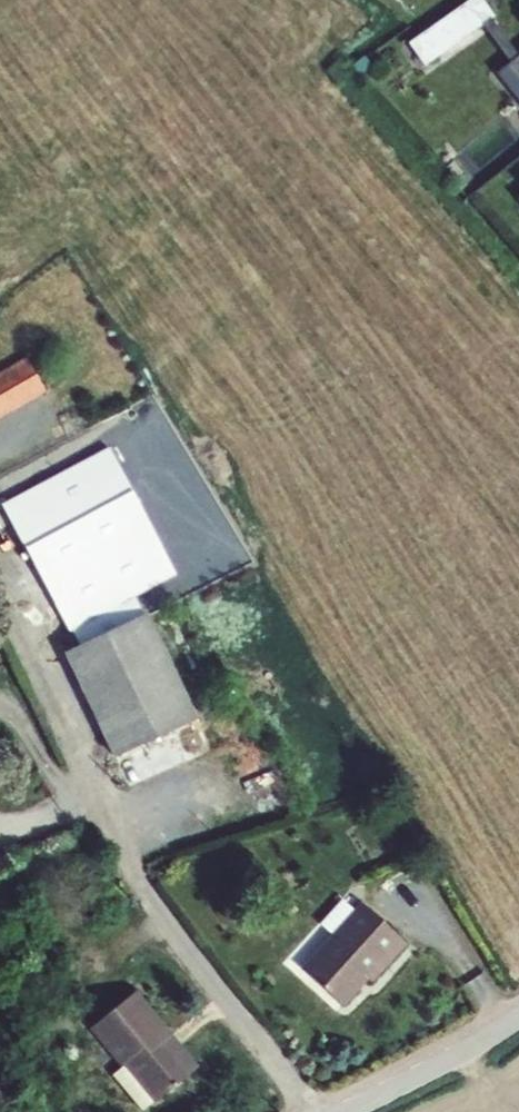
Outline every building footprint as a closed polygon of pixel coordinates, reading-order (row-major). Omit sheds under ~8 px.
[(482,0),(470,0),(409,46),(425,68),(483,27),(491,22),(495,19),(482,0)] [(491,22),(483,27),(510,65),(518,59),(491,22)] [(518,104),(518,58),(518,59),(510,65),(497,76),(518,104)] [(365,59),(352,69),(359,79),(373,69),(365,59)] [(0,371),(0,416),(46,388),(26,356),(0,371)] [(108,446),(3,502),(68,631),(72,630),(138,595),(176,575),(108,446)] [(138,595),(72,630),(79,644),(147,612),(138,595)] [(79,644),(64,651),(114,757),(199,717),(147,612),(79,644)] [(320,924),(332,934),(354,909),(343,899),(320,924)] [(359,985),(366,976),(369,979),(373,982),(408,944),(361,901),(354,909),(332,934),(301,968),(344,1007),(361,987),(359,985)] [(361,987),(369,979),(366,976),(359,985),(361,987)] [(136,989),(89,1028),(121,1066),(123,1065),(154,1102),(194,1070),(168,1038),(173,1035),(136,989)] [(199,1066),(173,1035),(168,1038),(194,1070),(199,1066)] [(123,1065),(121,1066),(111,1074),(142,1111),(154,1102),(123,1065)]
